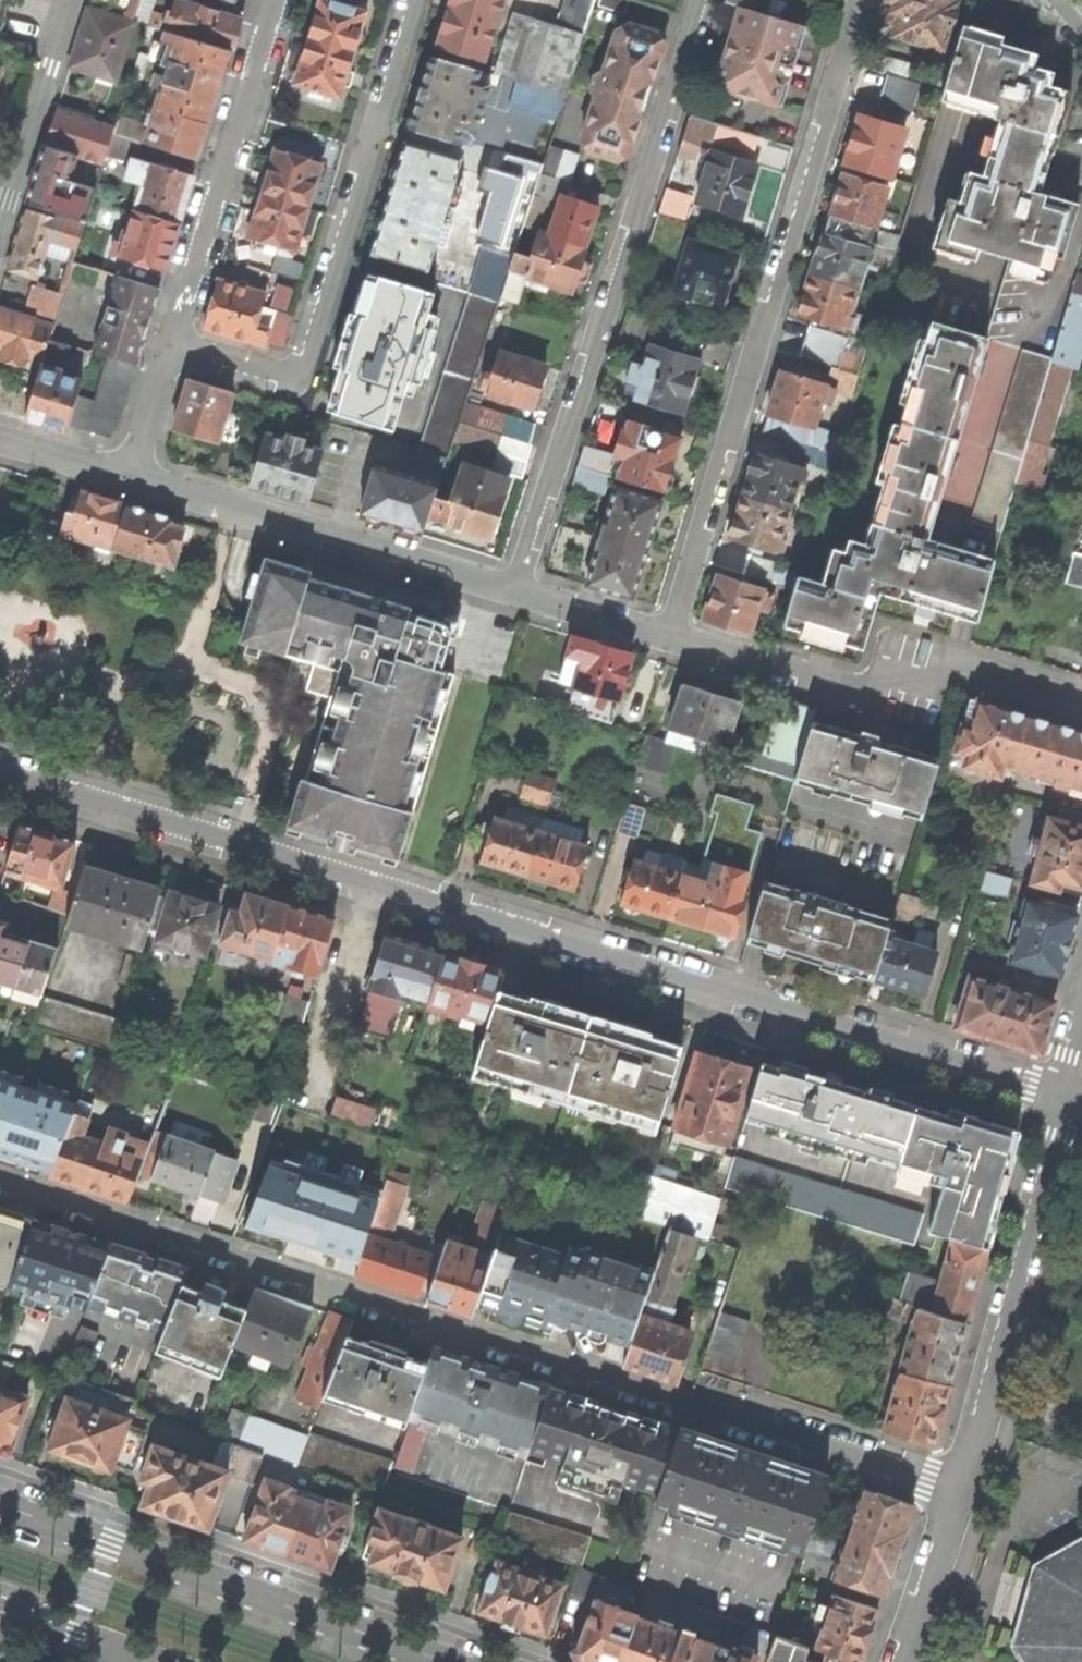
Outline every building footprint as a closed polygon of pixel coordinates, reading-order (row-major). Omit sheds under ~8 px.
[(6,3),(19,6),(21,0),(0,0),(0,25),(6,3)] [(139,0),(90,0),(89,3),(134,18),(139,0)] [(134,18),(147,22),(154,0),(139,0),(134,18)] [(308,38),(353,51),(354,45),(359,30),(364,11),(329,0),(320,0),(315,17),(308,38)] [(484,60),(503,0),(451,0),(450,5),(437,45),(484,60)] [(513,14),(493,73),(497,74),(566,95),(597,0),(564,0),(554,28),(513,14)] [(629,0),(601,0),(599,5),(626,14),(630,0),(629,0)] [(740,7),(753,11),(756,0),(727,0),(726,3),(740,7)] [(891,11),(900,13),(894,34),(925,43),(944,49),(958,2),(952,0),(894,0),(891,11)] [(170,24),(168,31),(231,50),(236,33),(240,20),(177,1),(174,12),(167,10),(163,22),(170,24)] [(115,81),(134,22),(88,7),(81,30),(74,53),(81,55),(76,68),(97,75),(94,80),(110,85),(112,79),(115,81)] [(751,97),(776,105),(781,87),(790,81),(798,52),(794,44),(800,24),(753,11),(740,7),(735,19),(743,31),(739,43),(736,42),(733,43),(730,46),(728,50),(728,54),(731,58),(734,59),(733,65),(732,69),(719,76),(716,88),(740,94),(743,100),(751,97)] [(631,23),(627,25),(622,40),(612,37),(602,69),(596,72),(589,90),(593,97),(583,129),(591,132),(586,147),(587,153),(613,161),(618,160),(624,143),(634,146),(643,117),(638,109),(643,93),(645,86),(654,83),(663,56),(660,53),(653,51),(658,37),(657,31),(631,23)] [(148,105),(156,107),(209,123),(222,81),(231,50),(168,31),(146,24),(143,36),(164,43),(164,41),(174,45),(172,54),(165,52),(162,64),(166,65),(164,74),(155,71),(152,82),(148,105)] [(367,33),(359,30),(354,45),(362,48),(367,33)] [(983,178),(1039,194),(1056,134),(1059,135),(1071,91),(1050,85),(1054,72),(1041,69),(1033,67),(1036,54),(961,32),(956,52),(952,66),(943,95),(997,110),(994,119),(999,121),(983,178)] [(295,82),(339,96),(343,83),(348,68),(353,51),(308,38),(303,55),(295,82)] [(940,63),(944,49),(925,43),(920,58),(940,64),(940,63)] [(956,52),(944,49),(940,63),(952,66),(956,52)] [(918,82),(922,67),(877,54),(873,69),(886,73),(918,82)] [(409,128),(458,143),(461,132),(474,137),(489,84),(477,80),(479,71),(431,57),(420,91),(409,128)] [(355,71),(348,68),(343,83),(351,85),(355,71)] [(908,115),(918,82),(886,73),(876,106),(908,115)] [(552,139),(566,95),(497,74),(492,90),(512,96),(509,106),(549,118),(543,136),(552,139)] [(145,143),(198,160),(204,141),(209,123),(156,107),(151,124),(145,143)] [(102,162),(113,126),(56,108),(41,156),(27,202),(85,220),(95,188),(67,179),(75,154),(102,162)] [(140,142),(145,143),(151,124),(118,115),(112,133),(140,142)] [(890,177),(904,129),(860,116),(853,137),(845,163),(890,177)] [(678,151),(694,157),(701,134),(717,139),(720,126),(689,117),(678,151)] [(756,137),(720,126),(717,139),(752,150),(756,137)] [(142,180),(133,207),(179,221),(186,197),(192,177),(134,159),(140,142),(112,133),(106,153),(130,160),(125,174),(142,180)] [(550,143),(552,139),(543,136),(535,160),(544,163),(550,143)] [(372,251),(428,268),(461,159),(405,142),(399,163),(397,163),(393,178),(394,179),(388,198),(384,211),(383,212),(377,229),(379,230),(372,251)] [(579,153),(550,143),(544,163),(543,166),(541,172),(569,181),(579,153)] [(271,164),(262,192),(308,206),(315,181),(320,166),(321,162),(304,157),(306,150),(296,148),(294,154),(275,148),(271,164)] [(492,151),(487,167),(498,171),(503,154),(492,151)] [(708,165),(697,200),(742,214),(751,185),(757,165),(712,151),(711,154),(703,151),(700,163),(708,165)] [(503,154),(498,171),(537,183),(540,173),(541,172),(543,166),(503,154)] [(326,169),(320,166),(315,181),(322,183),(326,169)] [(515,251),(533,195),(537,183),(498,171),(487,167),(479,190),(493,194),(477,245),(485,248),(471,292),(499,300),(508,270),(515,251)] [(554,202),(563,180),(540,173),(537,183),(533,195),(554,202)] [(874,229),(887,187),(843,173),(837,192),(830,215),(874,229)] [(1056,198),(1039,194),(983,178),(975,176),(971,190),(965,188),(960,203),(947,200),(935,242),(976,254),(978,248),(1012,258),(1011,263),(1049,274),(1057,247),(1065,249),(1077,205),(1056,198)] [(666,188),(658,214),(684,222),(692,196),(666,188)] [(249,235),(294,249),(295,247),(299,233),(308,206),(262,192),(255,217),(249,235)] [(594,219),(598,206),(562,194),(549,235),(585,247),(594,219)] [(76,248),(83,225),(27,207),(15,245),(8,266),(34,274),(23,308),(54,319),(72,261),(76,248)] [(109,253),(164,270),(171,246),(179,221),(133,207),(127,229),(123,240),(118,239),(114,238),(109,253)] [(648,247),(677,256),(687,223),(684,222),(658,214),(648,247)] [(875,245),(873,251),(869,262),(890,269),(900,237),(874,229),(830,215),(826,229),(837,233),(853,238),(875,245)] [(121,227),(118,239),(123,240),(127,229),(121,227)] [(835,240),(837,233),(826,229),(824,236),(835,240)] [(307,235),(299,233),(295,247),(302,249),(307,235)] [(580,262),(585,247),(549,235),(541,233),(533,257),(515,251),(508,270),(510,271),(501,297),(517,302),(524,281),(545,289),(548,281),(572,289),(576,274),(586,277),(588,271),(590,265),(580,262)] [(853,238),(837,233),(835,240),(851,244),(853,238)] [(863,260),(869,262),(873,251),(851,244),(835,240),(824,236),(822,235),(818,250),(810,274),(855,288),(863,260)] [(875,245),(853,238),(851,244),(873,251),(875,245)] [(690,297),(687,305),(704,310),(706,302),(721,307),(729,282),(736,256),(690,241),(674,292),(690,297)] [(72,261),(97,268),(100,257),(76,248),(72,261)] [(1070,291),(1081,295),(1081,271),(1079,270),(1070,291)] [(328,403),(395,423),(435,291),(367,271),(347,338),(328,403)] [(93,350),(106,354),(136,364),(149,320),(159,287),(116,274),(93,350)] [(810,317),(849,329),(853,317),(846,315),(855,288),(810,274),(804,295),(798,313),(810,317)] [(204,326),(283,350),(294,314),(276,309),(275,314),(260,309),(265,293),(219,278),(210,306),(204,326)] [(469,291),(455,336),(484,345),(499,300),(471,292),(469,291)] [(1070,291),(1051,359),(1050,362),(1068,367),(1076,369),(1081,349),(1081,295),(1070,291)] [(41,360),(52,324),(0,308),(0,348),(41,360)] [(848,335),(849,329),(810,317),(809,323),(848,335)] [(932,321),(902,419),(959,436),(973,388),(988,338),(932,321)] [(843,351),(848,335),(809,323),(804,339),(843,351)] [(419,448),(448,456),(484,345),(455,336),(434,400),(419,448)] [(71,344),(49,337),(46,348),(67,354),(71,344)] [(838,367),(843,351),(804,339),(799,355),(838,367)] [(91,350),(71,344),(67,354),(88,361),(91,350)] [(636,397),(683,412),(687,399),(695,373),(699,360),(651,345),(645,365),(634,362),(628,380),(630,380),(640,383),(636,395),(636,397)] [(539,386),(546,365),(495,349),(483,386),(490,389),(489,393),(532,407),(539,386)] [(864,358),(843,351),(838,367),(859,374),(864,358)] [(973,522),(1003,530),(1016,484),(1028,439),(1050,362),(1051,359),(1021,351),(973,522)] [(109,435),(116,432),(136,364),(106,354),(92,398),(78,394),(69,423),(109,435)] [(1046,444),(1068,367),(1050,362),(1028,439),(1046,444)] [(78,394),(82,379),(60,372),(60,369),(41,363),(38,373),(25,417),(46,423),(67,429),(69,423),(78,394)] [(25,417),(38,373),(17,367),(12,383),(0,379),(0,410),(25,417)] [(793,375),(809,380),(811,373),(795,368),(793,375)] [(820,402),(825,385),(809,380),(793,375),(781,371),(773,396),(768,414),(812,428),(813,425),(820,402)] [(702,375),(695,373),(687,399),(694,401),(698,388),(702,375)] [(827,378),(811,373),(809,380),(825,385),(827,378)] [(174,428),(236,446),(246,415),(227,409),(233,392),(219,388),(189,379),(174,428)] [(626,393),(636,395),(640,383),(630,380),(626,393)] [(836,388),(825,385),(820,402),(831,405),(836,388)] [(532,444),(538,423),(467,400),(461,419),(464,420),(532,444)] [(841,434),(813,425),(812,428),(768,414),(762,432),(787,440),(819,449),(834,454),(841,434)] [(625,457),(619,477),(665,491),(666,488),(668,489),(673,487),(676,476),(674,472),(672,470),(676,456),(682,437),(682,436),(662,430),(656,428),(656,427),(630,418),(626,429),(622,427),(614,453),(625,457)] [(666,419),(662,430),(682,436),(685,425),(666,419)] [(902,419),(871,521),(928,538),(929,536),(944,487),(959,436),(902,419)] [(523,476),(532,444),(464,420),(459,437),(501,451),(495,467),(523,476)] [(252,485),(305,501),(319,451),(300,445),(301,440),(293,438),(288,436),(286,441),(267,436),(252,485)] [(1037,476),(1046,444),(1028,439),(1016,484),(1034,489),(1037,476)] [(816,457),(819,449),(787,440),(782,455),(814,465),(816,457)] [(585,445),(578,465),(604,473),(611,452),(585,445)] [(834,454),(819,449),(816,457),(832,462),(834,454)] [(801,482),(805,470),(755,454),(749,472),(742,494),(786,508),(795,480),(801,482)] [(422,534),(429,514),(434,499),(439,483),(377,464),(360,515),(378,520),(422,534)] [(509,479),(464,464),(452,504),(434,499),(429,514),(447,520),(446,522),(490,536),(500,507),(509,479)] [(573,483),(605,492),(610,475),(604,473),(578,465),(573,483)] [(1045,478),(1037,476),(1034,489),(1041,491),(1045,478)] [(617,487),(603,536),(648,549),(655,526),(662,501),(617,487)] [(107,568),(113,548),(126,505),(104,498),(81,492),(74,513),(66,511),(60,532),(87,540),(80,561),(107,568)] [(777,537),(786,508),(742,494),(735,519),(730,535),(780,551),(784,539),(777,537)] [(153,513),(126,505),(113,548),(172,565),(184,528),(172,525),(173,519),(153,513)] [(785,622),(862,645),(880,588),(930,604),(977,617),(995,556),(929,536),(928,538),(871,521),(861,556),(845,551),(843,558),(831,554),(822,583),(799,576),(785,622)] [(589,583),(634,597),(641,572),(648,549),(603,536),(589,583)] [(1073,550),(1065,581),(1081,585),(1081,553),(1073,550)] [(773,581),(779,562),(749,553),(743,572),(773,581)] [(265,556),(240,640),(313,662),(310,674),(313,675),(322,691),(322,695),(330,698),(306,778),(302,777),(287,825),(399,858),(454,673),(441,670),(443,660),(437,658),(440,650),(439,648),(441,640),(433,626),(430,625),(427,624),(427,623),(418,620),(421,615),(410,612),(412,607),(309,576),(311,570),(290,564),(265,556)] [(757,607),(762,589),(718,576),(712,596),(705,617),(750,630),(757,607)] [(794,588),(776,582),(773,593),(791,598),(794,588)] [(773,593),(762,589),(757,607),(768,611),(773,593)] [(569,701),(614,714),(632,653),(611,647),(572,635),(567,653),(582,658),(574,686),(569,701)] [(558,681),(574,686),(582,658),(567,653),(558,681)] [(685,684),(671,728),(706,739),(726,746),(740,701),(705,690),(685,684)] [(969,698),(963,722),(971,725),(977,700),(969,698)] [(1015,767),(1029,716),(977,700),(971,725),(963,722),(952,763),(998,776),(1001,764),(1015,768),(1015,767)] [(760,768),(794,779),(811,722),(777,712),(760,768)] [(1029,716),(1015,767),(1031,772),(1030,777),(1081,793),(1081,732),(1029,716)] [(859,733),(812,719),(811,722),(794,779),(858,799),(921,817),(939,756),(888,741),(877,738),(878,734),(860,729),(859,733)] [(702,750),(706,739),(671,728),(667,739),(676,742),(702,750)] [(636,764),(666,773),(676,742),(667,739),(646,733),(636,764)] [(554,789),(556,780),(530,773),(523,797),(549,805),(551,800),(554,789)] [(563,792),(554,789),(551,800),(560,802),(563,792)] [(702,867),(685,862),(668,918),(703,928),(714,932),(715,935),(717,939),(722,941),(727,942),(730,940),(732,936),(735,937),(747,894),(742,892),(748,872),(749,872),(761,832),(746,827),(753,803),(716,793),(710,811),(717,812),(702,867)] [(646,807),(625,801),(617,828),(638,834),(646,807)] [(1064,806),(1060,819),(1048,816),(1030,880),(1058,888),(1060,881),(1081,887),(1081,811),(1064,806)] [(500,867),(528,875),(545,819),(520,812),(516,824),(494,817),(480,861),(500,867)] [(560,884),(575,889),(588,845),(565,838),(568,826),(545,819),(528,875),(560,884)] [(6,871),(62,888),(77,839),(51,831),(22,822),(6,871)] [(658,867),(635,860),(622,903),(624,904),(624,906),(626,910),(629,913),(634,915),(639,914),(644,910),(650,912),(668,918),(685,862),(662,855),(658,867)] [(988,861),(986,869),(995,871),(997,864),(988,861)] [(85,865),(77,893),(70,913),(66,923),(145,947),(151,927),(160,894),(162,888),(125,877),(85,865)] [(1008,896),(1013,876),(995,871),(986,869),(980,888),(1008,896)] [(889,926),(892,916),(765,879),(747,940),(811,959),(873,978),(873,977),(888,929),(889,926)] [(70,913),(77,893),(62,888),(61,891),(53,893),(48,906),(70,913)] [(230,906),(228,914),(220,941),(274,957),(290,904),(266,896),(247,890),(241,910),(230,906)] [(171,896),(160,894),(151,927),(161,929),(156,947),(174,952),(176,946),(205,954),(210,938),(220,941),(228,914),(218,911),(220,905),(193,898),(172,891),(171,896)] [(899,892),(892,916),(889,926),(905,931),(909,919),(918,921),(925,900),(899,892)] [(1076,913),(1025,899),(1019,922),(1013,920),(1009,936),(1015,937),(1012,949),(1007,948),(1004,957),(1061,974),(1069,940),(1076,913)] [(312,910),(290,904),(274,957),(273,960),(282,963),(284,957),(291,958),(289,965),(318,973),(335,918),(312,910)] [(44,994),(59,947),(4,931),(6,924),(0,922),(0,981),(44,994)] [(905,987),(923,992),(935,951),(892,938),(894,931),(888,929),(873,977),(905,987)] [(387,933),(370,987),(399,996),(402,987),(430,995),(444,951),(417,942),(387,933)] [(477,961),(444,951),(430,995),(427,1006),(461,1017),(462,1012),(489,1019),(498,989),(504,969),(477,961)] [(1047,1023),(1053,1002),(1008,989),(1009,988),(995,983),(995,984),(971,977),(956,1024),(1040,1050),(1047,1023)] [(299,1034),(309,1001),(281,992),(281,991),(265,985),(254,1022),(270,1027),(271,1025),(299,1034)] [(515,994),(498,989),(489,1019),(472,1074),(482,1077),(463,1136),(600,1179),(618,1119),(658,1130),(684,1045),(661,1038),(647,1034),(649,1029),(637,1026),(639,1023),(623,1018),(622,1021),(562,1003),(563,1000),(555,997),(547,995),(546,997),(537,995),(535,1000),(515,994)] [(43,997),(34,1026),(100,1046),(116,1051),(123,1023),(43,997)] [(426,1007),(402,1000),(398,1013),(367,1003),(362,1016),(394,1026),(419,1033),(426,1007)] [(390,1037),(394,1026),(362,1016),(361,1016),(358,1027),(390,1037)] [(726,1058),(699,1050),(676,1129),(677,1130),(673,1144),(725,1159),(729,1145),(730,1145),(753,1066),(726,1058)] [(806,1074),(763,1062),(746,1119),(781,1129),(779,1137),(851,1157),(853,1151),(901,1164),(919,1105),(891,1096),(890,1099),(871,1094),(872,1091),(838,1081),(807,1071),(806,1074)] [(51,1176),(74,1115),(82,1094),(0,1066),(0,1160),(51,1176)] [(344,1117),(398,1133),(406,1106),(381,1098),(372,1093),(354,1088),(344,1117)] [(129,1201),(141,1170),(151,1141),(129,1134),(127,1130),(115,1126),(110,1129),(106,1142),(84,1135),(98,1100),(82,1094),(74,1115),(51,1176),(94,1190),(129,1201)] [(250,1114),(272,1122),(278,1103),(257,1096),(250,1114)] [(214,1139),(222,1118),(170,1099),(168,1098),(159,1121),(214,1139)] [(966,1119),(919,1105),(901,1164),(899,1171),(945,1185),(931,1231),(954,1238),(989,1248),(1005,1186),(1020,1130),(968,1114),(966,1119)] [(221,1199),(235,1158),(214,1151),(214,1150),(156,1129),(151,1141),(141,1170),(155,1175),(154,1176),(187,1189),(200,1193),(200,1192),(221,1199)] [(359,1263),(381,1190),(285,1158),(283,1164),(270,1160),(245,1226),(302,1244),(359,1263)] [(917,1245),(925,1215),(735,1158),(726,1187),(917,1245)] [(669,1227),(709,1240),(714,1224),(726,1187),(707,1181),(703,1193),(676,1186),(679,1176),(648,1165),(632,1215),(669,1227)] [(373,1221),(393,1228),(408,1181),(402,1179),(400,1184),(387,1179),(373,1221)] [(475,1315),(479,1302),(503,1230),(510,1210),(486,1202),(471,1247),(461,1244),(464,1238),(448,1232),(426,1298),(452,1307),(475,1315)] [(11,1285),(20,1259),(36,1216),(1,1205),(0,1205),(0,1281),(11,1285)] [(725,1245),(730,1229),(714,1224),(709,1240),(725,1245)] [(71,1228),(57,1269),(86,1278),(71,1319),(83,1323),(92,1298),(114,1243),(84,1232),(71,1228)] [(677,1380),(691,1336),(652,1323),(654,1318),(666,1322),(694,1236),(669,1228),(657,1267),(631,1343),(625,1363),(655,1373),(677,1380)] [(549,1316),(631,1343),(657,1267),(576,1239),(571,1253),(503,1230),(479,1302),(501,1309),(546,1324),(549,1316)] [(418,1296),(432,1255),(370,1234),(356,1275),(390,1287),(418,1296)] [(980,1279),(989,1248),(954,1238),(943,1282),(911,1272),(902,1298),(901,1301),(910,1304),(921,1307),(933,1311),(935,1310),(968,1321),(976,1291),(977,1292),(980,1279)] [(145,1252),(114,1243),(92,1298),(166,1328),(190,1266),(161,1256),(146,1251),(145,1252)] [(710,1299),(723,1304),(741,1250),(739,1250),(728,1245),(710,1299)] [(742,1245),(739,1250),(741,1250),(757,1255),(758,1251),(742,1245)] [(34,1264),(20,1259),(11,1285),(10,1287),(24,1292),(34,1264)] [(204,1291),(184,1283),(159,1351),(197,1366),(197,1367),(221,1375),(246,1308),(224,1299),(228,1289),(219,1286),(208,1281),(204,1291)] [(285,1298),(255,1288),(235,1341),(274,1356),(275,1353),(293,1359),(313,1308),(285,1298)] [(877,1310),(905,1319),(910,1304),(901,1301),(902,1298),(883,1293),(877,1310)] [(905,1319),(916,1323),(921,1307),(910,1304),(905,1319)] [(961,1351),(969,1323),(933,1311),(921,1307),(916,1323),(903,1372),(952,1385),(961,1351)] [(706,1354),(736,1365),(750,1321),(720,1311),(706,1354)] [(317,1351),(311,1349),(305,1363),(312,1366),(299,1397),(320,1405),(323,1397),(348,1334),(353,1321),(344,1318),(332,1314),(317,1351)] [(102,1331),(84,1324),(74,1351),(92,1359),(102,1331)] [(391,1349),(348,1334),(323,1397),(406,1426),(410,1415),(428,1362),(391,1349)] [(433,1347),(428,1362),(410,1415),(528,1454),(532,1443),(551,1386),(522,1376),(433,1347)] [(237,1375),(245,1355),(231,1351),(224,1370),(237,1375)] [(944,1417),(952,1385),(903,1372),(886,1431),(936,1447),(944,1417)] [(30,1396),(0,1385),(0,1449),(2,1453),(9,1456),(15,1451),(16,1446),(14,1442),(30,1396)] [(579,1395),(551,1386),(532,1443),(566,1454),(557,1480),(617,1499),(626,1473),(661,1485),(680,1428),(639,1415),(579,1395)] [(115,1462),(135,1469),(148,1432),(127,1425),(130,1417),(68,1395),(51,1447),(54,1454),(65,1458),(72,1455),(83,1458),(92,1462),(95,1469),(106,1472),(113,1469),(115,1462)] [(220,1437),(235,1443),(239,1444),(249,1416),(232,1409),(220,1437)] [(250,1415),(249,1416),(239,1444),(264,1453),(297,1465),(308,1436),(250,1415)] [(714,1440),(680,1428),(661,1485),(655,1502),(803,1551),(813,1522),(828,1477),(794,1466),(714,1440)] [(308,1434),(308,1436),(297,1465),(382,1495),(394,1463),(308,1434)] [(254,1481),(264,1453),(239,1444),(235,1443),(227,1468),(155,1444),(144,1477),(153,1480),(145,1503),(180,1516),(210,1526),(229,1472),(254,1481)] [(256,1542),(288,1553),(307,1498),(288,1491),(290,1484),(267,1476),(245,1538),(256,1542)] [(854,1520),(849,1534),(898,1550),(914,1505),(886,1496),(863,1488),(852,1519),(854,1520)] [(331,1569),(353,1507),(329,1498),(326,1505),(307,1498),(288,1553),(313,1562),(331,1569)] [(444,1586),(462,1535),(380,1506),(364,1555),(372,1557),(371,1560),(396,1569),(395,1574),(407,1579),(416,1582),(418,1577),(444,1586)] [(501,1538),(580,1566),(584,1568),(594,1537),(510,1511),(501,1538)] [(849,1534),(813,1522),(803,1551),(838,1563),(833,1577),(849,1582),(849,1584),(863,1588),(864,1587),(884,1593),(891,1571),(898,1550),(849,1534)] [(484,1557),(492,1535),(476,1529),(468,1551),(484,1557)] [(1040,1575),(1022,1638),(1036,1661),(1081,1661),(1081,1551),(1040,1575)] [(517,1623),(547,1634),(565,1582),(498,1558),(495,1570),(488,1578),(488,1587),(480,1610),(517,1623)] [(570,1596),(586,1602),(596,1572),(584,1568),(580,1566),(570,1596)] [(879,1609),(835,1594),(831,1606),(821,1603),(817,1615),(827,1619),(816,1649),(826,1653),(852,1661),(861,1661),(869,1637),(879,1609)] [(638,1615),(620,1609),(621,1605),(598,1597),(577,1656),(595,1661),(621,1661),(638,1615)] [(716,1643),(638,1615),(621,1661),(709,1661),(716,1643)] [(806,1657),(810,1647),(775,1635),(766,1661),(821,1661),(806,1657)] [(758,1654),(735,1646),(733,1649),(716,1643),(709,1661),(756,1661),(758,1654)] [(826,1653),(823,1661),(852,1661),(826,1653)]
